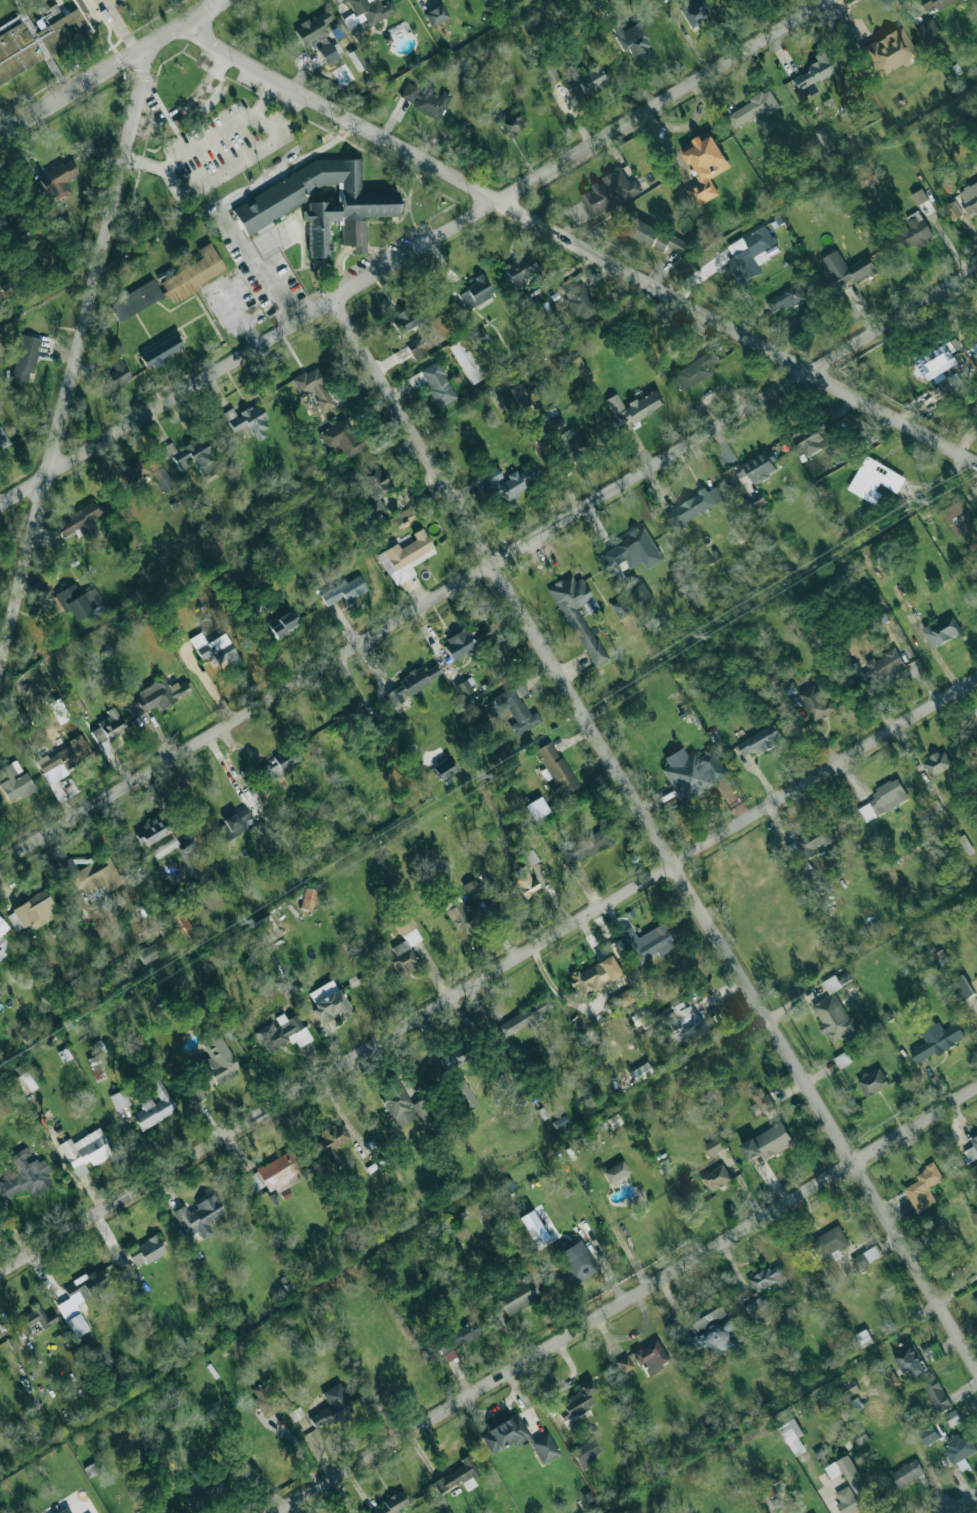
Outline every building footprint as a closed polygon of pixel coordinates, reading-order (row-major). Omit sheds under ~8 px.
[(49,55),(0,86),(0,35),(28,18),(35,32),(75,9),(70,0),(80,0),(89,14),(84,19),(93,35),(50,59),(49,55)] [(390,1),(382,5),(379,0),(369,0),(367,1),(366,0),(347,0),(355,16),(362,12),(369,25),(396,12),(390,1)] [(700,0),(697,0),(680,10),(690,27),(709,16),(700,0)] [(961,0),(924,0),(928,9),(936,6),(938,11),(961,0)] [(448,16),(441,3),(423,13),(431,26),(448,16)] [(302,45),(328,34),(323,24),(331,20),(327,11),(293,27),(302,45)] [(929,46),(944,38),(932,17),(918,25),(929,46)] [(356,42),(366,36),(358,22),(348,27),(356,42)] [(653,55),(639,23),(622,30),(619,22),(610,25),(621,52),(629,48),(635,62),(653,55)] [(876,78),(917,55),(901,25),(860,48),(876,78)] [(334,42),(319,49),(327,66),(342,59),(334,42)] [(837,71),(826,48),(813,55),(817,63),(791,76),(802,98),(818,90),(814,82),(837,71)] [(536,64),(549,84),(560,77),(548,56),(536,64)] [(564,86),(568,93),(580,86),(586,95),(608,82),(596,63),(572,77),(574,80),(564,86)] [(438,120),(450,95),(442,91),(439,98),(431,94),(435,86),(427,82),(422,90),(407,83),(400,97),(413,104),(412,107),(438,120)] [(726,112),(733,127),(765,112),(766,114),(780,108),(771,90),(726,112)] [(497,121),(507,138),(527,126),(517,109),(497,121)] [(815,131),(826,154),(835,149),(823,127),(815,131)] [(719,194),(710,178),(730,167),(711,131),(681,146),(700,182),(686,189),(695,207),(719,194)] [(230,206),(245,234),(309,201),(309,192),(324,184),(335,184),(341,180),(341,245),(353,245),(353,250),(353,253),(365,253),(365,251),(365,225),(360,216),(398,216),(398,191),(360,191),(360,158),(321,158),(230,206)] [(71,193),(66,180),(77,175),(71,159),(40,172),(52,201),(71,193)] [(592,218),(642,192),(635,179),(629,182),(622,168),(602,178),(604,181),(579,194),(592,218)] [(958,193),(971,216),(976,212),(976,182),(958,193)] [(928,200),(922,188),(911,195),(917,206),(928,200)] [(963,214),(954,200),(944,207),(952,220),(963,214)] [(309,257),(327,256),(326,221),(340,220),(339,201),(307,202),(308,210),(303,210),(303,221),(308,221),(309,257)] [(933,237),(920,211),(895,224),(908,250),(933,237)] [(664,252),(666,247),(683,254),(689,242),(634,217),(626,234),(664,252)] [(775,243),(766,225),(727,246),(733,257),(728,260),(740,284),(762,272),(758,264),(769,258),(764,249),(775,243)] [(202,257),(159,281),(166,294),(168,293),(173,301),(226,271),(209,242),(197,249),(202,257)] [(837,286),(853,277),(857,283),(878,271),(869,254),(847,266),(837,249),(822,258),(837,286)] [(523,285),(521,280),(538,271),(529,253),(503,267),(515,289),(523,285)] [(464,309),(493,296),(484,276),(455,288),(464,309)] [(109,304),(119,321),(163,297),(153,279),(109,304)] [(561,293),(578,322),(598,310),(581,281),(561,293)] [(773,314),(807,297),(799,283),(766,301),(773,314)] [(390,318),(399,335),(421,323),(412,306),(390,318)] [(475,347),(489,339),(482,328),(468,336),(475,347)] [(147,369),(184,347),(176,333),(139,355),(147,369)] [(41,338),(19,334),(10,378),(27,382),(29,372),(33,373),(41,338)] [(428,353),(419,338),(395,353),(399,360),(410,353),(415,361),(428,353)] [(472,385),(485,376),(461,338),(448,346),(472,385)] [(920,381),(956,364),(947,345),(911,362),(920,381)] [(720,361),(712,348),(672,373),(683,391),(713,373),(709,367),(720,361)] [(109,360),(114,370),(101,377),(109,391),(132,379),(119,355),(109,360)] [(579,376),(588,371),(578,356),(570,361),(579,376)] [(437,407),(456,399),(439,361),(420,369),(437,407)] [(291,379),(300,397),(312,391),(322,411),(336,403),(317,366),(291,379)] [(521,409),(532,403),(521,382),(509,388),(521,409)] [(664,405),(655,389),(623,406),(616,393),(606,399),(620,425),(630,420),(631,423),(664,405)] [(256,441),(266,437),(262,429),(268,426),(258,404),(235,414),(232,408),(223,412),(232,432),(249,425),(256,441)] [(542,414),(552,431),(564,424),(554,407),(542,414)] [(338,443),(346,459),(364,449),(346,417),(318,432),(327,449),(338,443)] [(9,442),(0,424),(0,447),(9,442)] [(798,454),(835,444),(830,424),(793,434),(798,454)] [(568,464),(594,444),(586,433),(579,438),(572,429),(552,445),(568,464)] [(199,476),(217,466),(201,437),(176,450),(171,442),(159,448),(165,458),(171,455),(179,470),(192,464),(199,476)] [(755,483),(777,470),(772,462),(775,459),(769,448),(734,470),(756,507),(765,501),(755,483)] [(176,484),(151,450),(123,471),(132,485),(149,473),(164,493),(176,484)] [(391,492),(380,464),(360,472),(370,500),(391,492)] [(501,477),(496,467),(485,472),(499,505),(519,496),(516,492),(525,488),(523,483),(537,477),(532,466),(517,473),(516,470),(501,477)] [(665,512),(674,528),(725,501),(717,485),(707,491),(706,489),(665,512)] [(968,511),(976,526),(976,542),(965,550),(965,549),(942,511),(964,498),(971,509),(968,511)] [(77,528),(83,538),(97,529),(91,519),(102,513),(94,499),(55,523),(63,537),(77,528)] [(385,501),(363,502),(363,523),(385,522),(385,501)] [(435,553),(422,527),(412,533),(415,540),(399,547),(397,543),(377,553),(393,586),(416,575),(411,565),(435,553)] [(603,549),(613,569),(626,562),(629,568),(643,561),(647,568),(662,560),(646,527),(603,549)] [(644,582),(639,584),(633,573),(623,578),(637,606),(653,598),(644,582)] [(368,590),(359,574),(320,595),(326,606),(343,597),(346,602),(368,590)] [(578,606),(593,598),(581,577),(574,581),(571,575),(549,586),(591,668),(606,660),(578,606)] [(65,612),(69,610),(73,619),(103,605),(94,586),(79,593),(75,583),(55,592),(65,612)] [(628,613),(622,598),(611,603),(618,618),(628,613)] [(275,638),(297,627),(289,611),(267,622),(275,638)] [(922,628),(934,648),(958,634),(960,637),(964,635),(953,616),(931,628),(929,624),(922,628)] [(453,660),(492,637),(485,625),(473,632),(470,626),(442,641),(453,660)] [(224,633),(206,642),(201,631),(189,638),(200,660),(214,653),(226,676),(242,668),(224,633)] [(861,687),(904,666),(895,648),(873,659),(873,657),(861,663),(861,664),(851,669),(861,687)] [(384,693),(392,707),(406,700),(404,695),(442,676),(436,664),(422,671),(420,666),(397,678),(400,684),(384,693)] [(159,710),(191,691),(185,681),(178,685),(176,681),(168,686),(163,676),(128,697),(137,712),(147,707),(148,709),(156,704),(159,710)] [(472,692),(466,679),(453,686),(459,698),(472,692)] [(542,722),(536,711),(529,715),(519,696),(528,691),(522,680),(493,696),(500,710),(506,706),(515,722),(509,725),(515,736),(542,722)] [(824,689),(818,692),(814,685),(798,692),(812,721),(834,710),(824,689)] [(105,710),(109,718),(89,728),(98,745),(127,729),(114,706),(105,710)] [(743,758),(783,740),(775,724),(736,742),(743,758)] [(70,743),(36,762),(46,781),(92,756),(80,734),(68,740),(70,743)] [(578,785),(551,740),(535,749),(553,781),(547,784),(555,798),(578,785)] [(302,760),(293,745),(258,765),(267,780),(302,760)] [(662,769),(679,802),(728,776),(713,748),(696,757),(693,750),(685,754),(681,747),(664,757),(668,766),(662,769)] [(952,765),(944,749),(923,760),(931,776),(952,765)] [(432,766),(438,780),(455,772),(449,758),(432,766)] [(15,760),(0,768),(0,773),(4,780),(0,782),(0,786),(9,802),(35,788),(25,770),(22,772),(15,760)] [(909,799),(897,776),(873,789),(877,797),(858,808),(866,822),(909,799)] [(251,817),(245,807),(217,824),(226,840),(246,828),(243,822),(251,817)] [(153,861),(176,848),(180,855),(194,848),(188,837),(177,843),(160,814),(141,825),(143,829),(137,832),(153,861)] [(787,845),(805,884),(817,878),(808,858),(818,854),(815,849),(835,839),(828,825),(787,845)] [(566,861),(575,857),(578,861),(615,842),(607,826),(560,850),(566,861)] [(974,852),(965,834),(958,837),(966,855),(974,852)] [(81,898),(98,890),(99,893),(122,883),(109,854),(69,872),(81,898)] [(524,898),(538,889),(526,868),(511,877),(524,898)] [(483,895),(473,878),(462,884),(471,902),(483,895)] [(311,910),(316,890),(304,887),(299,907),(311,910)] [(34,928),(53,917),(47,905),(52,902),(44,890),(5,912),(16,931),(30,923),(34,928)] [(408,945),(420,939),(414,928),(417,926),(407,908),(390,917),(402,939),(390,946),(395,955),(386,960),(396,978),(419,966),(408,945)] [(194,932),(183,911),(168,918),(179,940),(194,932)] [(267,941),(280,935),(271,916),(258,922),(267,941)] [(639,938),(644,946),(635,952),(644,965),(675,944),(662,923),(639,938)] [(627,953),(618,939),(609,944),(618,958),(627,953)] [(136,951),(142,964),(160,955),(154,943),(136,951)] [(569,977),(580,996),(620,974),(609,954),(569,977)] [(810,1005),(831,1043),(856,1029),(835,989),(849,981),(844,972),(823,983),(829,995),(810,1005)] [(953,978),(961,1000),(973,995),(966,974),(953,978)] [(319,1022),(348,1009),(340,989),(310,1002),(319,1022)] [(541,1012),(551,1006),(546,996),(497,1025),(505,1039),(543,1015),(541,1012)] [(630,1014),(634,1024),(647,1020),(643,1010),(630,1014)] [(661,1017),(668,1032),(679,1026),(672,1011),(661,1017)] [(297,1013),(286,1019),(283,1013),(272,1018),(274,1021),(254,1031),(266,1053),(294,1038),(299,1046),(311,1040),(297,1013)] [(703,1019),(686,1029),(692,1040),(709,1030),(703,1019)] [(917,1063),(965,1039),(957,1024),(909,1048),(917,1063)] [(208,1087),(239,1070),(219,1034),(202,1043),(209,1057),(196,1064),(208,1087)] [(89,1045),(96,1053),(84,1062),(99,1081),(107,1074),(95,1058),(106,1050),(98,1038),(89,1045)] [(473,1057),(467,1043),(442,1055),(448,1069),(473,1057)] [(635,1082),(652,1072),(646,1061),(629,1072),(635,1082)] [(867,1098),(890,1084),(879,1067),(856,1080),(867,1098)] [(22,1096),(37,1087),(27,1070),(12,1079),(22,1096)] [(412,1104),(396,1076),(384,1083),(389,1092),(380,1097),(396,1127),(418,1116),(424,1128),(437,1121),(424,1097),(412,1104)] [(138,1102),(142,1109),(132,1114),(141,1130),(177,1110),(159,1078),(148,1084),(153,1094),(138,1102)] [(479,1103),(463,1078),(449,1087),(465,1112),(479,1103)] [(751,1091),(759,1112),(772,1107),(765,1086),(751,1091)] [(130,1104),(123,1089),(108,1096),(115,1110),(130,1104)] [(323,1139),(318,1141),(322,1151),(350,1140),(342,1122),(319,1131),(323,1139)] [(739,1143),(748,1161),(762,1154),(764,1159),(794,1145),(783,1122),(739,1143)] [(58,1143),(76,1178),(88,1172),(84,1164),(89,1161),(91,1165),(112,1155),(99,1128),(71,1142),(70,1138),(58,1143)] [(726,1146),(719,1135),(704,1145),(711,1156),(726,1146)] [(970,1139),(974,1145),(964,1151),(969,1161),(976,1157),(976,1135),(970,1139)] [(303,1170),(293,1150),(240,1177),(250,1197),(274,1185),(282,1200),(291,1195),(287,1186),(299,1180),(295,1174),(303,1170)] [(28,1188),(32,1197),(52,1188),(46,1174),(49,1172),(42,1156),(27,1163),(23,1154),(14,1158),(18,1169),(0,1177),(0,1200),(28,1188)] [(608,1184),(629,1172),(622,1160),(601,1171),(608,1184)] [(903,1188),(916,1213),(936,1202),(928,1187),(943,1179),(934,1163),(915,1173),(918,1180),(903,1188)] [(732,1180),(724,1164),(700,1176),(709,1192),(732,1180)] [(184,1204),(172,1210),(186,1236),(197,1230),(202,1239),(213,1234),(207,1223),(225,1214),(214,1193),(194,1203),(197,1208),(188,1212),(184,1204)] [(976,1223),(976,1208),(969,1212),(976,1224),(976,1223)] [(811,1238),(820,1259),(849,1247),(840,1226),(811,1238)] [(127,1248),(134,1266),(165,1253),(157,1236),(127,1248)] [(557,1253),(575,1283),(598,1269),(580,1239),(557,1253)] [(857,1270),(883,1256),(877,1245),(851,1259),(857,1270)] [(792,1290),(776,1263),(748,1278),(756,1292),(775,1282),(782,1295),(792,1290)] [(56,1304),(73,1338),(89,1330),(75,1303),(110,1285),(101,1267),(63,1287),(69,1298),(56,1304)] [(507,1316),(540,1298),(529,1276),(496,1294),(507,1316)] [(771,1309),(763,1295),(744,1307),(752,1321),(771,1309)] [(739,1319),(728,1315),(724,1326),(714,1322),(727,1313),(716,1297),(687,1316),(698,1332),(710,1324),(704,1339),(692,1334),(688,1342),(724,1357),(727,1349),(736,1353),(740,1343),(731,1339),(739,1319)] [(41,1329),(57,1320),(53,1312),(45,1317),(39,1305),(10,1321),(20,1339),(32,1332),(28,1326),(37,1321),(41,1329)] [(445,1362),(457,1356),(453,1347),(480,1335),(474,1321),(435,1339),(445,1362)] [(862,1348),(873,1342),(866,1329),(855,1334),(862,1348)] [(632,1353),(647,1377),(671,1362),(656,1338),(632,1353)] [(911,1369),(915,1378),(925,1374),(912,1340),(891,1348),(901,1373),(911,1369)] [(616,1362),(623,1373),(633,1367),(626,1356),(616,1362)] [(938,1414),(952,1405),(934,1375),(919,1383),(938,1414)] [(840,1384),(845,1397),(859,1392),(854,1379),(840,1384)] [(278,1408),(263,1382),(247,1390),(263,1417),(278,1408)] [(328,1405),(308,1417),(315,1430),(354,1408),(339,1382),(321,1392),(328,1405)] [(588,1393),(595,1389),(591,1382),(559,1401),(564,1408),(557,1412),(563,1422),(594,1404),(588,1393)] [(961,1420),(954,1409),(943,1416),(949,1427),(961,1420)] [(490,1453),(511,1442),(513,1446),(529,1437),(517,1413),(480,1433),(490,1453)] [(778,1428),(796,1456),(806,1450),(798,1437),(803,1434),(793,1418),(778,1428)] [(943,1437),(935,1423),(919,1432),(927,1446),(943,1437)] [(559,1455),(548,1432),(530,1441),(541,1464),(559,1455)] [(943,1440),(953,1464),(958,1463),(961,1470),(968,1466),(964,1457),(976,1451),(969,1434),(960,1438),(958,1434),(943,1440)] [(590,1466),(586,1460),(600,1451),(592,1438),(571,1451),(583,1470),(590,1466)] [(849,1485),(835,1492),(840,1501),(836,1504),(841,1512),(851,1512),(874,1501),(849,1454),(824,1467),(831,1479),(843,1472),(849,1485)] [(463,1466),(433,1481),(438,1492),(461,1481),(465,1491),(476,1485),(472,1478),(478,1475),(468,1455),(460,1459),(463,1466)] [(890,1470),(896,1487),(924,1476),(918,1460),(890,1470)]
